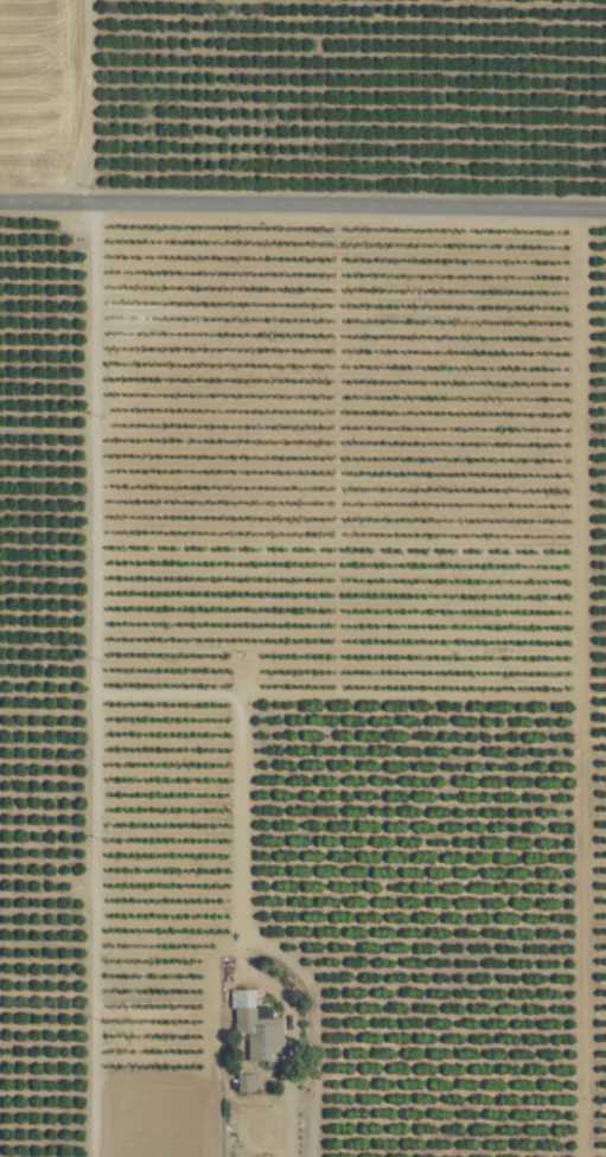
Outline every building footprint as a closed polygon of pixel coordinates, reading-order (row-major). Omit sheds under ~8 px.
[(246,1061),(264,1061),(264,1066),(279,1066),(279,1018),(269,1018),(269,1007),(252,1007),(252,989),(231,990),(231,1034),(246,1034),(246,1061)] [(253,1092),(252,1074),(235,1074),(236,1092),(253,1092)]
